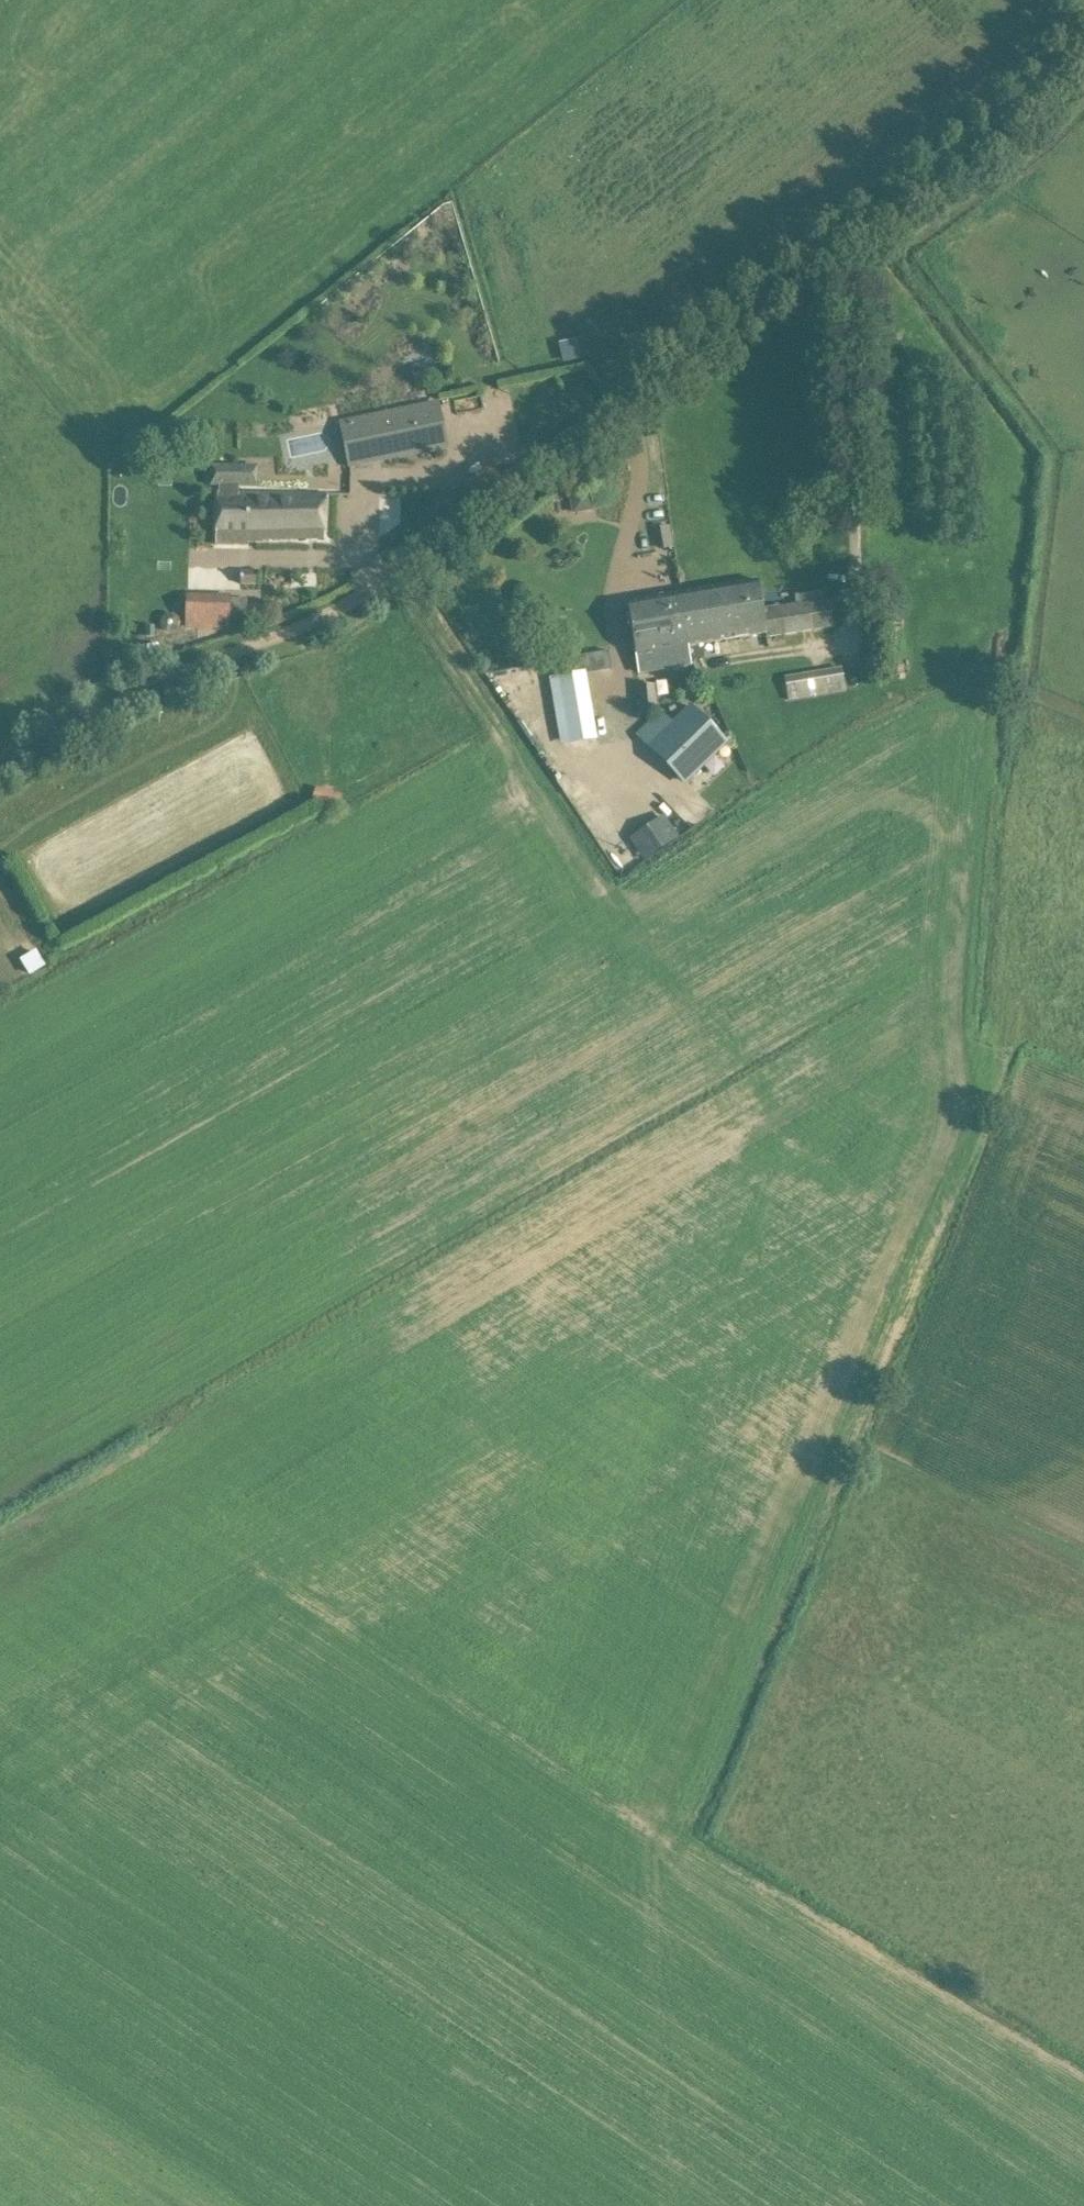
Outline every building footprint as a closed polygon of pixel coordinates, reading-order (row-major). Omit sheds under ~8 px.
[(565,361),(585,358),(582,337),(561,340),(565,361)] [(439,405),(342,424),(350,464),(447,444),(439,405)] [(325,539),(328,493),(239,492),(240,466),(211,465),(211,485),(219,485),(219,492),(217,492),(216,523),(216,544),(249,545),(249,541),(325,539)] [(259,571),(241,571),(241,584),(259,584),(259,571)] [(795,594),(797,604),(763,610),(758,581),(682,594),(691,646),(767,633),(767,637),(834,627),(832,621),(829,599),(823,600),(822,590),(795,594)] [(191,628),(238,626),(237,592),(190,594),(191,628)] [(692,650),(691,646),(682,594),(628,603),(636,655),(672,649),(674,658),(692,656),(692,650)] [(161,657),(161,656),(159,643),(136,645),(137,660),(161,657)] [(597,738),(585,673),(587,672),(585,659),(566,661),(568,672),(549,676),(560,744),(571,742),(597,738)] [(842,666),(785,676),(789,700),(847,690),(842,666)] [(700,793),(740,756),(693,706),(670,728),(658,715),(641,730),(700,793)] [(311,801),(338,811),(343,796),(316,787),(311,801)]
